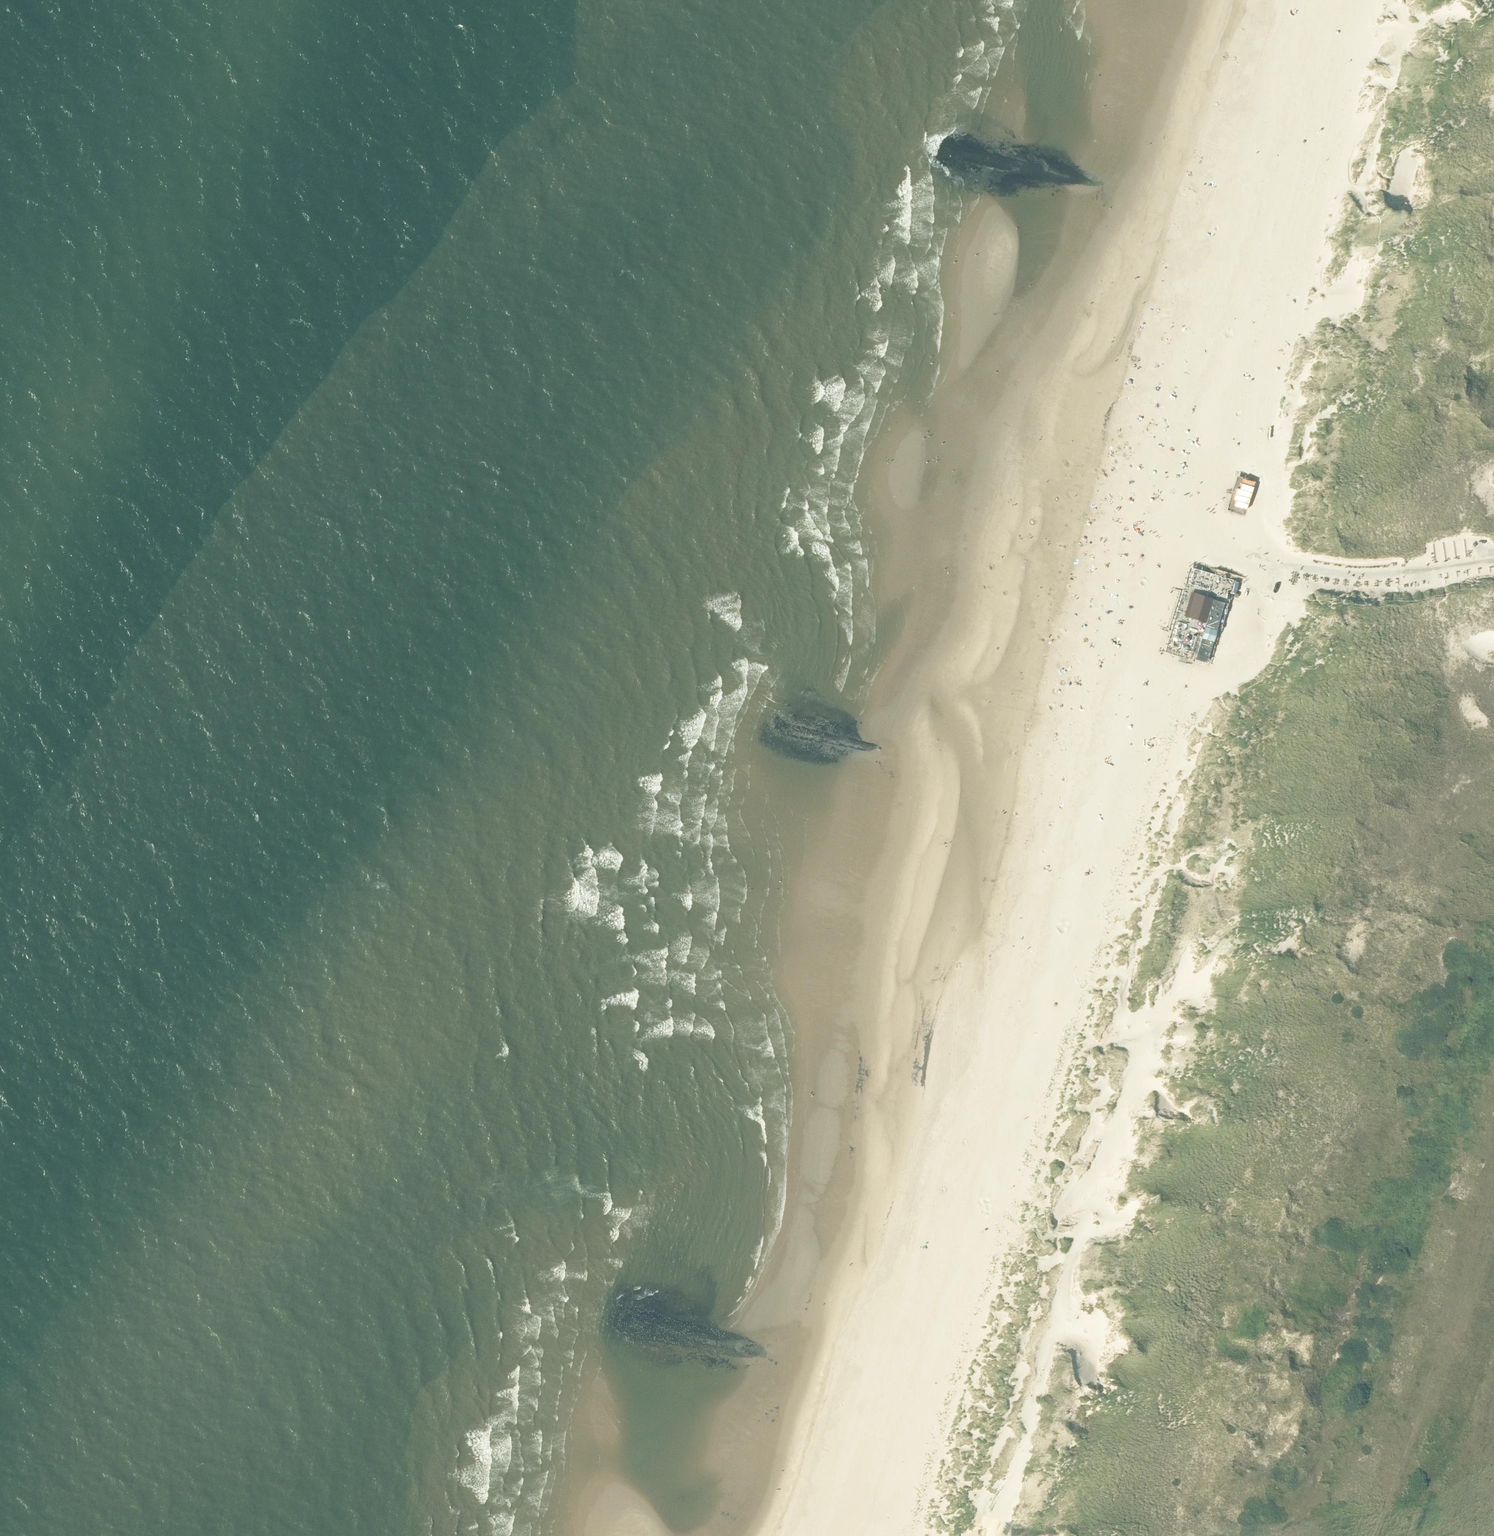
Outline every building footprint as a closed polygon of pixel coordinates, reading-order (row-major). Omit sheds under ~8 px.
[(1275,491),(1258,486),(1249,518),(1266,523),(1275,491)] [(1222,570),(1196,651),(1265,673),(1288,602),(1291,592),(1222,570)]
